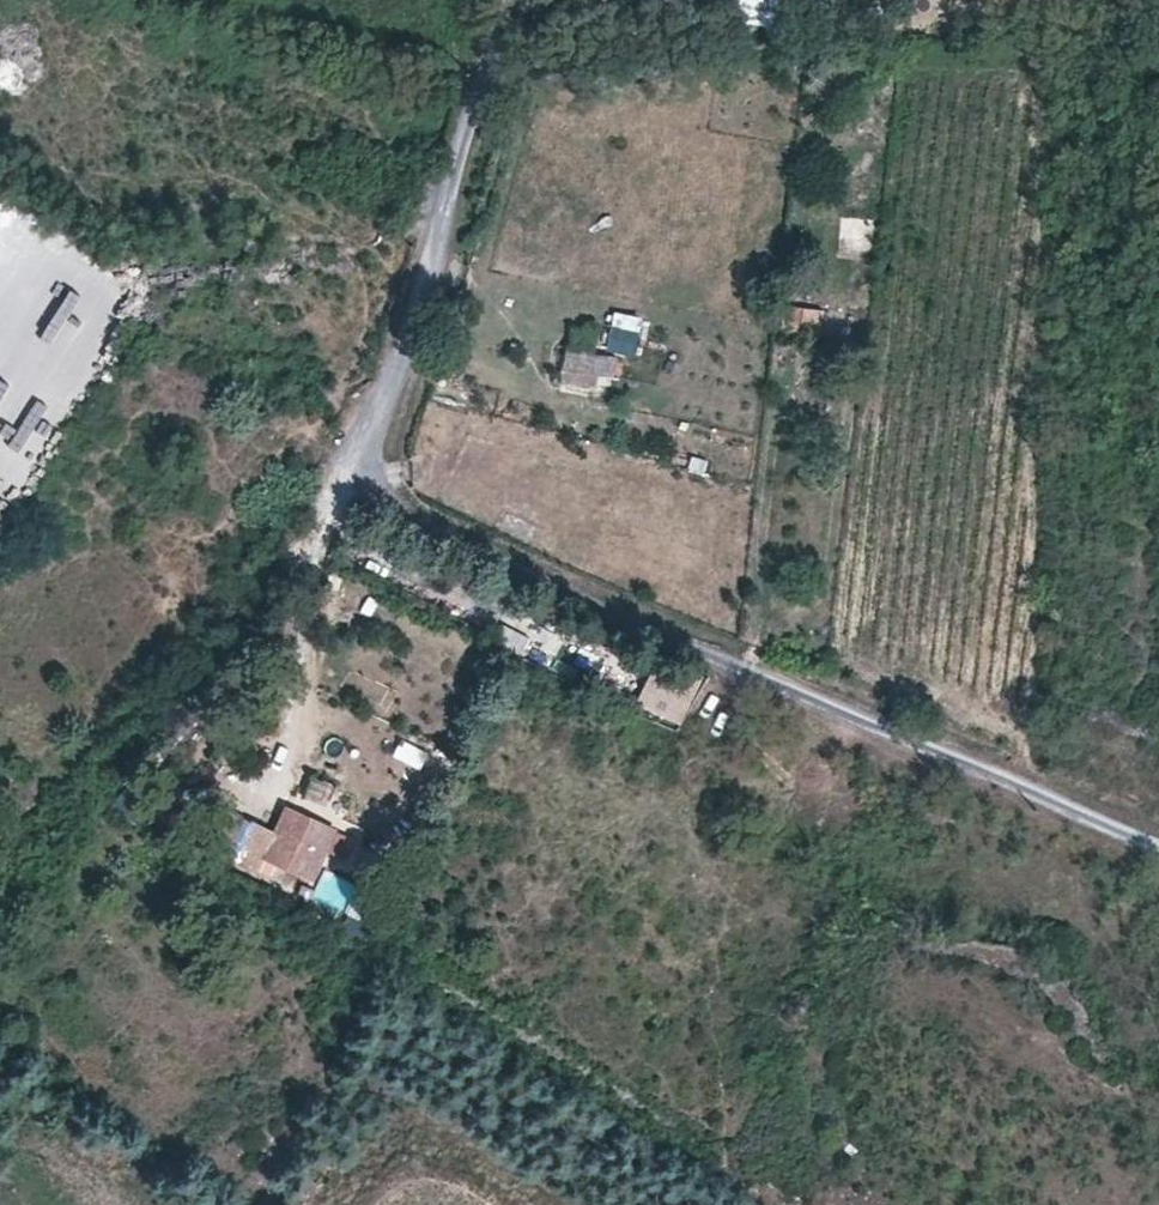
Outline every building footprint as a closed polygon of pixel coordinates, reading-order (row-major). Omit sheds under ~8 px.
[(774,0),(710,0),(708,16),(772,23),(774,0)] [(33,253),(23,248),(3,281),(0,279),(0,307),(33,253)] [(634,354),(641,314),(611,309),(604,349),(634,354)] [(565,344),(558,379),(612,390),(619,355),(565,344)] [(572,630),(544,615),(527,649),(553,663),(572,630)] [(493,641),(523,653),(530,635),(501,624),(493,641)] [(697,676),(675,666),(670,675),(657,669),(641,703),(677,719),(697,676)] [(416,765),(424,749),(401,737),(392,753),(416,765)] [(328,808),(338,784),(311,773),(302,797),(328,808)] [(335,830),(287,809),(275,832),(219,806),(203,839),(260,866),(266,856),(313,878),(335,830)] [(312,900),(313,898),(317,891),(303,885),(298,893),(312,900)]
